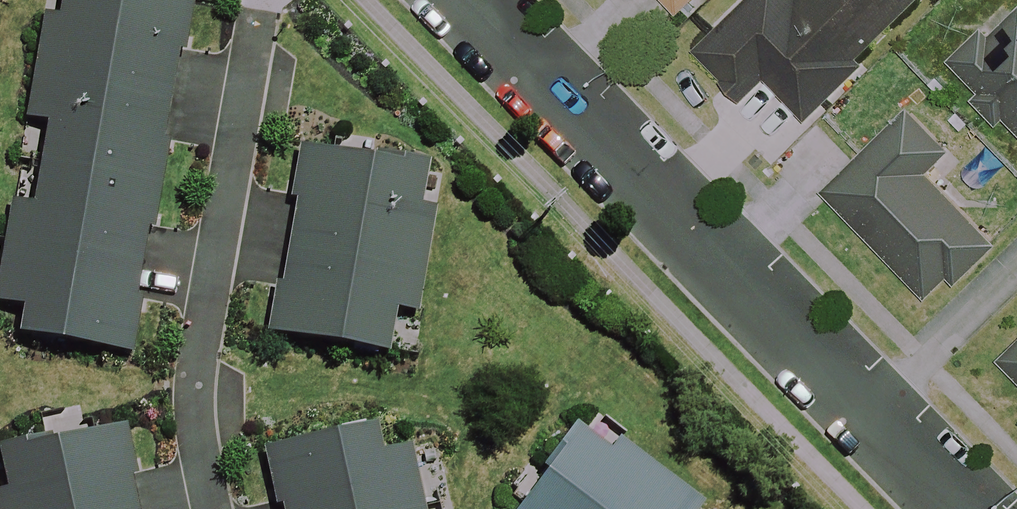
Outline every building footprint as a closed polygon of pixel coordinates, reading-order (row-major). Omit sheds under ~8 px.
[(27,114),(54,120),(38,204),(12,199),(0,261),(0,303),(24,307),(20,332),(135,353),(201,0),(48,0),(27,114)] [(676,14),(692,0),(663,0),(676,14)] [(701,53),(750,103),(769,85),(812,129),(873,69),(862,58),(921,0),(756,0),(701,53)] [(953,67),(979,95),(973,100),(1001,129),(1007,123),(1016,134),(1016,7),(953,67)] [(953,152),(913,111),(826,196),(933,305),(997,243),(930,174),(953,152)] [(421,168),(299,144),(262,332),(391,358),(401,311),(419,317),(441,207),(414,202),(421,168)] [(1002,361),(1016,378),(1016,347),(1002,361)] [(264,435),(280,508),(421,508),(406,435),(377,441),(371,413),(264,435)] [(0,443),(0,508),(143,508),(123,416),(0,443)] [(503,508),(694,508),(572,417),(503,508)]
